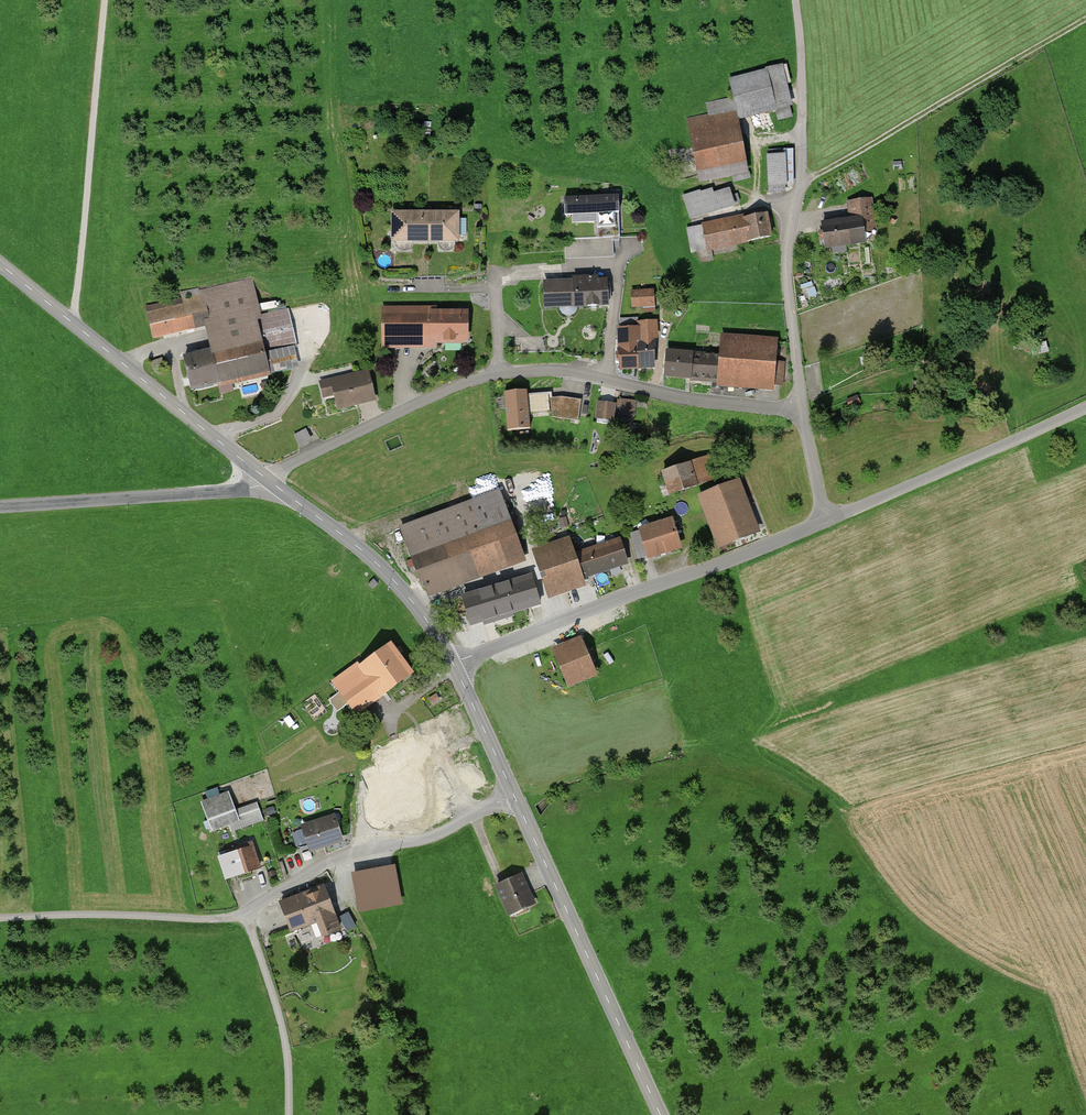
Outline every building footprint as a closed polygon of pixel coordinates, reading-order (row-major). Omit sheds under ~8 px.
[(788,107),(779,69),(726,82),(731,102),(708,107),(711,121),(684,127),(695,175),(742,164),(731,120),(788,107)] [(780,156),(764,157),(764,187),(780,186),(780,156)] [(729,207),(725,190),(682,201),(687,218),(729,207)] [(620,249),(618,198),(565,199),(566,225),(595,224),(595,239),(563,240),(564,261),(613,259),(613,250),(620,249)] [(848,222),(819,225),(821,248),(861,243),(859,232),(871,230),(868,202),(846,204),(848,222)] [(762,213),(699,226),(704,249),(767,235),(762,213)] [(453,214),(387,214),(387,240),(453,240),(453,214)] [(607,305),(606,281),(542,283),(543,307),(607,305)] [(179,361),(185,388),(292,364),(280,310),(252,316),(245,283),(143,305),(150,334),(202,322),(209,354),(179,361)] [(650,310),(650,292),(629,292),(629,310),(650,310)] [(462,346),(462,314),(380,313),(380,346),(462,346)] [(652,325),(636,326),(636,333),(616,334),(617,368),(652,367),(652,325)] [(719,358),(669,355),(668,380),(774,386),(776,345),(720,342),(719,358)] [(372,402),(365,374),(319,385),(322,395),(329,394),(333,411),(372,402)] [(506,389),(508,432),(532,430),(529,387),(506,389)] [(552,416),(582,417),(582,396),(552,395),(552,416)] [(623,396),(620,413),(636,416),(639,399),(623,396)] [(613,406),(596,404),(594,420),(611,421),(613,406)] [(301,445),(313,439),(307,427),(295,433),(301,445)] [(707,458),(659,473),(666,494),(714,479),(707,458)] [(754,532),(735,481),(700,493),(719,545),(754,532)] [(520,553),(500,498),(402,535),(423,590),(520,553)] [(681,545),(673,522),(636,535),(644,558),(681,545)] [(547,602),(586,588),(584,581),(574,555),(568,538),(529,552),(547,602)] [(629,565),(620,539),(574,555),(584,581),(629,565)] [(525,579),(492,590),(500,618),(534,608),(525,579)] [(492,590),(458,600),(467,628),(500,618),(492,590)] [(593,676),(578,641),(549,654),(564,689),(593,676)] [(408,676),(386,645),(327,686),(348,717),(408,676)] [(229,801),(225,791),(195,801),(205,832),(236,823),(233,816),(258,808),(253,794),(229,801)] [(339,842),(330,814),(295,825),(304,853),(339,842)] [(258,869),(249,840),(221,849),(230,878),(258,869)] [(398,902),(391,865),(350,873),(357,910),(398,902)] [(532,904),(519,874),(490,887),(503,917),(532,904)] [(335,929),(320,886),(275,902),(285,931),(307,923),(312,937),(335,929)] [(351,911),(341,915),(347,929),(357,925),(351,911)]
